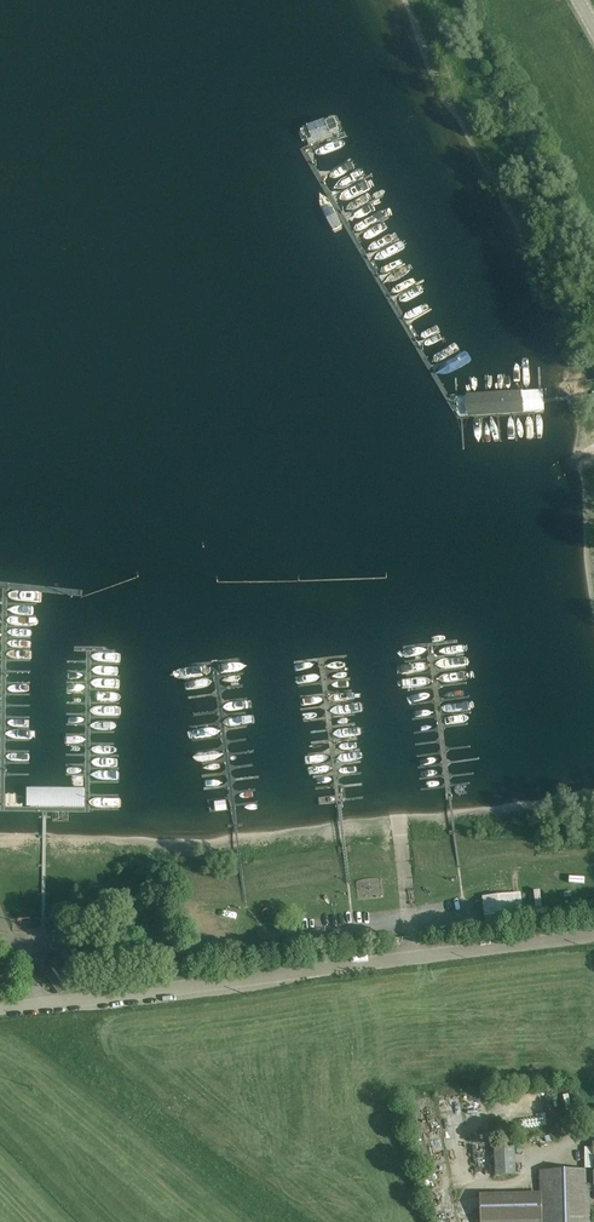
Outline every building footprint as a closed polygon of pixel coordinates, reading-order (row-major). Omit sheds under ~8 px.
[(79,789),(33,789),(33,803),(80,802),(79,789)] [(520,893),(482,898),(485,925),(523,920),(520,893)] [(283,950),(254,954),(255,959),(284,955),(283,950)] [(516,1140),(494,1141),(495,1176),(517,1176),(516,1140)] [(479,1192),(480,1221),(591,1221),(590,1168),(541,1169),(541,1191),(479,1192)]
